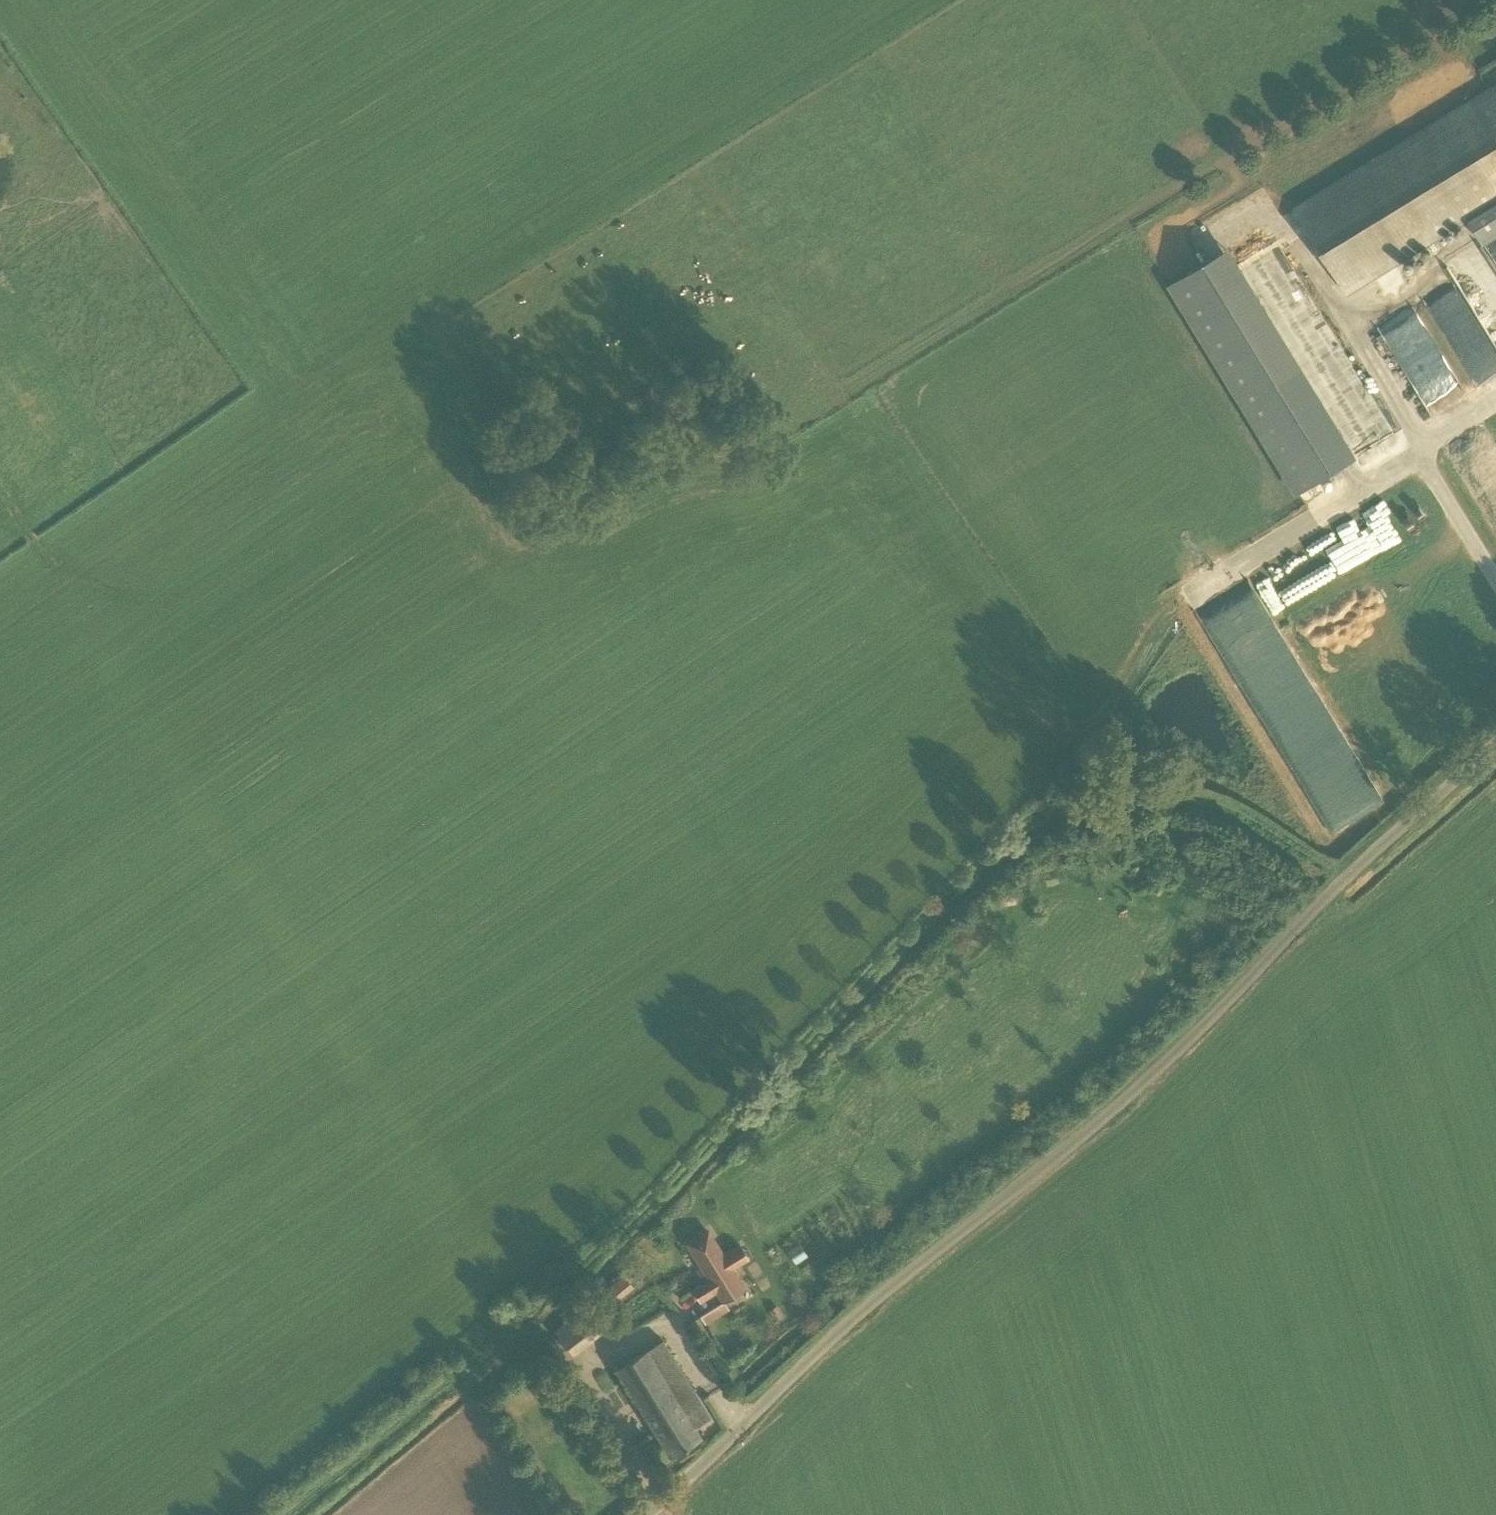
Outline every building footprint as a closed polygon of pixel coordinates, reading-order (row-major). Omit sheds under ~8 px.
[(1495,203),(1495,85),(1295,208),(1347,294),(1495,203)] [(1458,275),(1495,344),(1495,263),(1492,256),(1458,275)] [(1168,285),(1295,496),(1338,469),(1210,259),(1168,285)] [(1432,416),(1467,395),(1417,310),(1382,330),(1432,416)] [(1450,340),(1467,368),(1495,351),(1478,324),(1450,340)] [(725,1302),(746,1288),(709,1229),(686,1243),(708,1280),(693,1289),(701,1302),(716,1293),(722,1302),(722,1303),(725,1302)] [(747,1290),(727,1300),(731,1308),(751,1297),(747,1290)] [(730,1309),(725,1302),(722,1303),(722,1302),(714,1307),(719,1316),(730,1309)] [(574,1353),(602,1330),(582,1307),(555,1330),(574,1353)] [(612,1367),(671,1457),(701,1437),(684,1411),(699,1401),(660,1341),(644,1351),(642,1347),(612,1367)]
